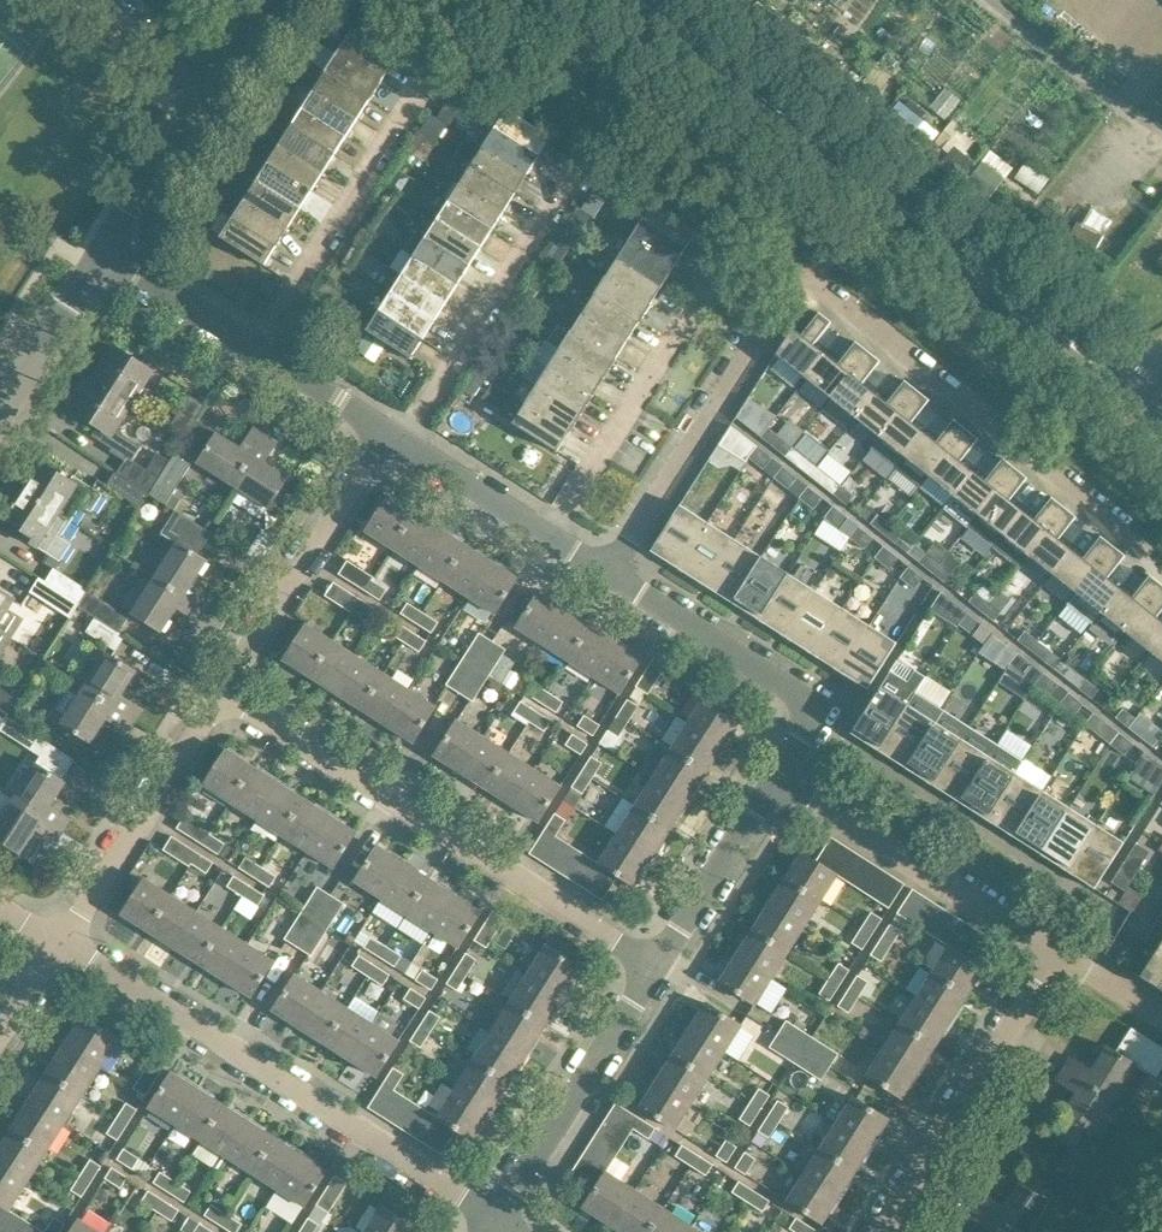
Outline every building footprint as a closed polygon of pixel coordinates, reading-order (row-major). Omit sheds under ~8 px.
[(336,0),(318,0),(333,10),(339,2),(336,0)] [(308,8),(295,26),(303,32),(310,23),(317,15),(312,12),(308,8)] [(406,45),(361,16),(349,36),(394,64),(406,45)] [(394,64),(349,36),(338,53),(383,81),(394,64)] [(383,81),(338,53),(326,72),(371,100),(383,81)] [(289,55),(283,65),(292,71),(298,61),(289,55)] [(932,116),(954,121),(961,94),(938,89),(942,69),(916,63),(912,77),(926,80),(922,96),(936,99),(932,116)] [(371,100),(326,72),(314,89),(359,118),(371,100)] [(255,94),(251,101),(260,107),(268,94),(259,88),(255,94)] [(359,118),(314,89),(303,108),(348,136),(359,118)] [(252,120),(260,107),(251,101),(246,108),(242,114),(250,120),(252,120)] [(901,101),(893,112),(931,140),(939,129),(901,101)] [(348,136),(303,108),(290,127),(335,156),(348,136)] [(507,110),(495,129),(540,157),(552,138),(507,110)] [(335,156),(290,127),(279,144),(324,173),(335,156)] [(528,175),(540,157),(495,129),(484,146),(528,175)] [(417,136),(408,150),(419,156),(430,138),(419,132),(417,136)] [(324,173),(279,144),(268,162),(313,191),(324,173)] [(484,146),(472,165),(517,193),(528,175),(484,146)] [(1019,210),(1041,185),(997,146),(975,171),(1019,210)] [(200,170),(200,171),(201,171),(211,178),(222,160),(211,153),(204,165),(200,170)] [(313,191),(268,162),(257,180),(301,209),(313,191)] [(505,212),(517,193),(472,165),(460,183),(505,212)] [(605,198),(616,179),(605,172),(594,191),(605,198)] [(301,209),(257,180),(244,200),(289,228),(301,209)] [(460,183),(448,201),(493,230),(505,212),(460,183)] [(594,191),(582,209),(593,216),(605,198),(594,191)] [(641,221),(686,250),(698,231),(641,195),(629,213),(641,221)] [(289,228),(244,200),(233,217),(278,246),(289,228)] [(482,248),(493,230),(448,201),(437,220),(482,248)] [(374,203),(362,222),(371,228),(383,209),(374,203)] [(574,215),(567,226),(578,234),(590,215),(582,210),(579,208),(577,211),(574,215)] [(210,231),(220,237),(265,266),(278,246),(233,217),(233,218),(222,211),(210,231)] [(437,220),(425,237),(470,266),(482,248),(437,220)] [(630,239),(675,268),(686,250),(641,221),(630,239)] [(556,243),(555,245),(567,252),(578,234),(567,226),(565,229),(563,232),(556,243)] [(459,284),(470,266),(425,237),(414,256),(459,284)] [(619,257),(663,286),(675,268),(630,239),(619,257)] [(557,268),(566,253),(555,246),(546,261),(557,268)] [(414,256),(402,274),(447,302),(459,284),(414,256)] [(607,276),(651,305),(663,286),(619,257),(607,276)] [(435,321),(447,302),(402,274),(390,293),(435,321)] [(595,295),(640,323),(651,305),(607,276),(595,295)] [(271,296),(278,284),(267,277),(260,289),(271,296)] [(390,293),(379,310),(424,339),(435,321),(390,293)] [(583,313),(628,341),(640,323),(595,295),(583,313)] [(411,359),(424,339),(379,310),(366,330),(411,359)] [(814,345),(832,323),(819,312),(801,335),(793,328),(776,355),(806,379),(826,354),(814,345)] [(572,331),(616,360),(628,341),(583,313),(572,331)] [(560,349),(605,378),(616,360),(572,331),(560,349)] [(806,379),(831,399),(868,351),(856,341),(838,364),(826,354),(806,379)] [(115,347),(95,378),(139,406),(149,391),(142,386),(152,370),(115,347)] [(549,367),(593,396),(605,378),(560,349),(549,367)] [(881,361),(868,351),(831,399),(855,418),(875,393),(863,384),(881,361)] [(537,385),(582,414),(593,396),(549,367),(537,385)] [(95,378),(74,411),(98,427),(92,436),(111,448),(109,450),(125,461),(128,457),(133,460),(142,446),(124,435),(122,426),(136,418),(139,414),(138,407),(139,406),(95,378)] [(887,403),(875,393),(855,418),(879,437),(917,390),(905,380),(887,403)] [(525,404),(570,433),(582,414),(537,385),(525,404)] [(930,400),(917,390),(879,437),(871,449),(896,468),(924,432),(912,423),(930,400)] [(168,429),(184,439),(205,405),(190,395),(168,429)] [(514,422),(513,423),(558,452),(570,433),(525,404),(514,397),(502,415),(514,422)] [(775,419),(749,398),(736,417),(761,437),(775,419)] [(920,488),(929,476),(966,429),(954,419),(936,442),(924,432),(896,468),(920,488)] [(745,462),(749,458),(758,446),(731,426),(719,445),(745,462)] [(198,464),(233,486),(265,435),(254,428),(241,449),(218,434),(217,433),(198,464)] [(769,428),(761,437),(785,456),(793,447),(769,428)] [(979,439),(966,429),(929,476),(953,496),(973,471),(961,462),(979,439)] [(265,435),(233,486),(269,509),(276,498),(288,478),(287,477),(287,478),(264,463),(277,442),(265,435)] [(170,461),(150,493),(175,510),(182,499),(173,493),(194,461),(199,453),(183,442),(170,461)] [(763,469),(772,458),(758,446),(749,458),(763,469)] [(793,447),(785,456),(810,476),(817,466),(793,447)] [(128,457),(118,473),(150,493),(170,461),(158,453),(147,470),(133,460),(128,457)] [(985,481),(973,471),(953,496),(944,507),(969,527),(1015,468),(1003,458),(985,481)] [(42,462),(24,491),(65,518),(76,501),(92,511),(103,494),(93,488),(74,475),(70,481),(42,462)] [(789,489),(798,478),(783,466),(774,478),(789,489)] [(817,466),(810,476),(834,495),(842,486),(817,466)] [(1028,478),(1015,468),(969,527),(993,546),(1022,510),(1010,500),(1028,478)] [(115,472),(107,485),(142,507),(150,493),(118,473),(117,473),(115,472)] [(814,509),(823,498),(808,486),(799,498),(814,509)] [(854,496),(842,486),(834,495),(847,505),(854,496)] [(31,543),(50,555),(59,561),(70,544),(54,534),(65,518),(24,491),(16,503),(15,503),(11,508),(12,508),(5,519),(34,537),(31,543)] [(389,496),(366,532),(391,547),(414,512),(405,506),(404,507),(389,498),(390,497),(389,496)] [(1034,520),(1022,510),(993,546),(1018,566),(1027,554),(1064,507),(1052,497),(1034,520)] [(707,522),(680,505),(651,551),(678,568),(707,522)] [(839,529),(848,518),(834,506),(824,518),(839,529)] [(1077,517),(1064,507),(1027,554),(1051,574),(1071,549),(1059,539),(1077,517)] [(425,519),(414,512),(391,547),(417,564),(439,530),(425,521),(425,519)] [(212,533),(180,513),(170,530),(201,550),(212,533)] [(878,515),(871,524),(883,534),(891,525),(878,515)] [(707,522),(678,568),(705,586),(734,539),(707,522)] [(903,535),(891,525),(883,534),(896,544),(903,535)] [(864,549),(873,538),(859,526),(850,538),(864,549)] [(263,529),(247,555),(251,557),(251,558),(262,565),(278,538),(263,529)] [(439,530),(417,564),(444,581),(466,545),(456,539),(455,540),(439,530)] [(1083,558),(1071,549),(1051,574),(1076,593),(1113,546),(1101,536),(1083,558)] [(734,539),(705,586),(732,603),(762,557),(734,539)] [(177,541),(154,577),(205,609),(212,598),(192,585),(206,561),(207,562),(207,561),(177,541)] [(915,544),(908,553),(920,562),(932,572),(940,563),(927,553),(915,544)] [(477,552),(466,545),(444,581),(470,598),(492,564),(476,553),(477,552)] [(889,569),(898,558),(884,546),(875,558),(889,569)] [(1113,546),(1076,593),(1067,604),(1091,624),(1120,588),(1108,578),(1126,556),(1113,546)] [(762,557),(732,603),(759,620),(789,574),(762,557)] [(348,561),(339,574),(364,590),(373,576),(348,561)] [(952,573),(940,563),(932,572),(945,582),(952,573)] [(506,573),(492,564),(470,598),(496,614),(518,578),(507,571),(506,573)] [(915,589),(924,578),(909,566),(900,578),(915,589)] [(54,568),(46,581),(79,602),(87,590),(60,572),(54,568)] [(789,574),(759,620),(786,637),(816,591),(789,574)] [(1125,632),(1161,585),(1150,575),(1132,597),(1120,588),(1091,624),(1116,643),(1125,632)] [(375,578),(373,576),(364,590),(381,600),(387,590),(373,581),(375,578)] [(70,617),(78,604),(79,602),(46,581),(40,577),(30,592),(70,617)] [(205,609),(154,577),(132,612),(162,632),(163,631),(162,630),(177,607),(198,621),(205,609)] [(334,582),(326,595),(351,611),(359,597),(334,582)] [(1125,632),(1145,648),(1149,651),(1161,635),(1161,621),(1157,617),(1161,611),(1161,585),(1125,632)] [(14,638),(26,619),(8,608),(13,599),(0,590),(0,630),(14,638)] [(78,604),(95,616),(120,632),(129,617),(87,590),(79,602),(78,604)] [(816,591),(786,637),(814,655),(843,608),(816,591)] [(542,645),(565,610),(550,600),(551,599),(539,592),(516,629),(542,645)] [(941,592),(930,610),(957,627),(959,624),(960,626),(968,613),(941,592)] [(976,592),(969,601),(981,611),(989,602),(976,592)] [(376,608),(359,597),(351,611),(353,612),(354,611),(368,620),(376,608)] [(1001,612),(989,602),(981,611),(994,621),(1001,612)] [(402,614),(417,623),(424,613),(408,603),(402,614)] [(843,608),(814,655),(841,672),(870,626),(843,608)] [(569,661),(592,625),(581,618),(580,620),(565,610),(542,645),(568,662),(569,661)] [(417,623),(432,633),(439,623),(424,613),(417,623)] [(973,636),(982,624),(968,613),(960,626),(973,636)] [(120,632),(95,616),(86,631),(116,651),(126,636),(119,632),(120,632)] [(390,631),(405,641),(412,631),(397,621),(390,631)] [(332,640),(307,624),(284,660),(285,661),(286,659),(301,669),(300,670),(309,676),(332,640)] [(592,625),(568,662),(595,678),(618,643),(601,633),(602,632),(592,625)] [(870,626),(841,672),(868,689),(897,643),(870,626)] [(0,630),(0,658),(1,659),(14,638),(0,630)] [(421,651),(427,641),(412,631),(405,641),(421,651)] [(1025,631),(1018,640),(1031,650),(1038,641),(1025,631)] [(463,659),(476,667),(493,641),(480,633),(463,659)] [(998,656),(1008,644),(993,633),(984,644),(998,656)] [(1149,651),(1161,662),(1161,635),(1149,651)] [(332,640),(309,676),(321,683),(322,682),(336,691),(358,657),(332,640)] [(493,641),(476,667),(489,675),(505,649),(493,641)] [(1050,651),(1038,641),(1031,650),(1043,660),(1050,651)] [(618,643),(595,678),(620,694),(643,658),(632,650),(631,652),(618,643)] [(105,652),(83,686),(135,720),(142,709),(121,695),(136,672),(136,673),(137,672),(105,652)] [(1024,676),(1033,664),(1018,653),(1009,664),(1024,676)] [(351,703),(362,709),(385,674),(358,657),(336,691),(352,701),(351,703)] [(648,695),(667,665),(655,657),(636,687),(648,695)] [(447,685),(460,693),(476,667),(463,659),(447,685)] [(1080,689),(1087,680),(1062,660),(1055,670),(1080,689)] [(489,675),(476,667),(460,693),(472,701),(489,675)] [(891,671),(881,687),(851,733),(878,750),(916,693),(926,677),(915,670),(908,682),(891,671)] [(1049,696),(1058,684),(1044,673),(1035,685),(1049,696)] [(373,715),(389,725),(411,691),(385,674),(362,709),(372,716),(373,715)] [(127,732),(135,720),(83,686),(72,679),(48,715),(92,743),(92,742),(92,741),(106,718),(127,732)] [(1099,690),(1087,680),(1080,689),(1092,699),(1099,690)] [(542,703),(549,692),(534,683),(527,693),(542,703)] [(10,712),(18,699),(0,688),(0,706),(10,712)] [(411,691),(389,725),(403,734),(402,735),(414,742),(436,706),(411,691)] [(691,719),(726,741),(744,714),(708,691),(708,692),(691,719)] [(564,702),(549,692),(542,703),(558,713),(564,702)] [(943,709),(916,693),(878,750),(905,768),(943,709)] [(1074,716),(1083,704),(1069,693),(1060,704),(1074,716)] [(619,714),(629,721),(639,705),(629,699),(619,714)] [(531,721),(538,711),(522,701),(516,711),(531,721)] [(0,706),(0,728),(10,712),(0,706)] [(970,727),(943,709),(905,768),(932,785),(970,727)] [(1123,709),(1116,718),(1129,728),(1136,718),(1123,709)] [(553,720),(538,711),(531,721),(546,731),(553,720)] [(1099,736),(1109,724),(1094,713),(1085,724),(1099,736)] [(620,736),(629,721),(619,714),(600,743),(616,754),(625,740),(620,736)] [(594,735),(600,725),(585,715),(578,726),(594,735)] [(1148,728),(1136,718),(1129,728),(1141,738),(1148,728)] [(726,741),(691,719),(672,748),(708,770),(726,741)] [(457,721),(435,756),(446,763),(447,762),(462,771),(483,737),(457,721)] [(970,727),(932,785),(960,802),(997,744),(970,727)] [(589,743),(573,733),(567,744),(582,753),(589,743)] [(1125,756),(1134,744),(1119,733),(1110,744),(1125,756)] [(483,737),(462,771),(477,781),(477,782),(488,789),(510,754),(483,737)] [(37,750),(53,760),(59,751),(43,741),(37,750)] [(1024,761),(997,744),(960,802),(987,820),(1024,761)] [(689,800),(708,770),(672,748),(653,777),(689,800)] [(204,785),(229,801),(252,766),(243,760),(242,761),(227,752),(228,750),(227,750),(204,785)] [(1127,777),(1155,795),(1161,783),(1161,766),(1145,752),(1135,764),(1127,777)] [(510,754),(488,789),(497,795),(498,794),(515,805),(537,771),(510,754)] [(582,773),(592,779),(602,764),(591,757),(582,773)] [(1024,761),(987,820),(1014,837),(1043,791),(1016,774),(1024,761)] [(36,763),(13,798),(64,830),(71,819),(50,806),(65,783),(66,784),(66,782),(36,763)] [(264,773),(252,766),(229,801),(256,818),(278,784),(263,774),(264,773)] [(537,771),(515,805),(529,813),(528,815),(539,822),(561,787),(537,771)] [(582,795),(592,779),(582,773),(572,788),(582,795)] [(670,829),(689,800),(653,777),(635,806),(670,829)] [(293,794),(278,784),(256,818),(282,835),(305,799),(294,792),(293,794)] [(1070,808),(1043,791),(1014,837),(1041,854),(1070,808)] [(23,855),(22,856),(37,866),(53,840),(56,842),(64,830),(13,798),(0,819),(0,840),(23,855)] [(315,806),(305,799),(282,835),(308,851),(330,817),(314,807),(315,806)] [(670,829),(635,806),(616,836),(652,858),(670,829)] [(1070,808),(1041,854),(1068,871),(1097,825),(1070,808)] [(185,816),(178,828),(203,844),(211,830),(186,814),(185,816)] [(565,820),(555,814),(544,830),(555,837),(565,820)] [(344,826),(330,817),(308,851),(333,867),(356,832),(345,825),(344,826)] [(1124,843),(1097,825),(1068,871),(1095,889),(1124,843)] [(213,832),(211,830),(203,844),(219,854),(225,844),(211,835),(213,832)] [(530,853),(542,861),(556,838),(555,837),(544,830),(530,853)] [(164,849),(164,850),(189,866),(198,852),(172,836),(164,849)] [(616,836),(598,864),(607,869),(618,876),(619,876),(634,886),(652,858),(616,836)] [(832,837),(816,861),(828,869),(844,845),(832,837)] [(554,869),(569,846),(556,838),(542,861),(554,869)] [(1136,843),(1128,856),(1112,882),(1125,891),(1141,865),(1150,851),(1136,843)] [(828,869),(838,876),(840,877),(856,853),(844,845),(828,869)] [(380,898),(403,863),(388,854),(389,853),(378,846),(355,882),(380,898)] [(554,869),(567,877),(581,854),(569,846),(554,869)] [(214,862),(198,852),(189,866),(191,867),(192,865),(207,874),(214,862)] [(838,876),(828,869),(816,861),(802,852),(801,853),(803,854),(793,869),(792,868),(785,879),(821,902),(838,876)] [(840,877),(853,885),(869,861),(856,853),(840,877)] [(579,885),(594,862),(581,854),(567,877),(579,885)] [(240,867),(255,877),(262,867),(246,857),(240,867)] [(881,869),(869,861),(853,885),(866,893),(881,869)] [(579,885),(592,893),(607,869),(598,864),(594,862),(579,885)] [(407,915),(430,879),(419,872),(418,873),(403,863),(380,898),(406,915),(407,915)] [(262,867),(255,877),(268,885),(270,887),(277,876),(262,867)] [(603,900),(618,876),(607,869),(592,893),(603,900)] [(866,893),(878,901),(894,877),(881,869),(866,893)] [(229,886),(244,896),(251,886),(235,876),(229,886)] [(905,884),(894,877),(878,901),(889,908),(905,884)] [(171,895),(145,879),(123,914),(124,915),(125,914),(139,923),(138,924),(148,931),(171,895)] [(430,879),(407,915),(433,931),(455,897),(439,887),(440,885),(430,879)] [(780,890),(771,904),(806,926),(821,902),(785,879),(779,889),(780,890)] [(266,895),(262,893),(251,886),(244,896),(259,906),(266,895)] [(302,914),(314,921),(331,895),(319,887),(302,914)] [(1111,888),(1107,896),(1115,901),(1119,894),(1111,888)] [(897,913),(910,921),(926,897),(913,889),(897,913)] [(160,936),(175,946),(197,912),(171,895),(148,931),(159,938),(160,936)] [(331,895),(314,921),(327,930),(344,903),(331,895)] [(455,897),(433,931),(459,947),(482,912),(471,905),(470,906),(455,897)] [(938,905),(926,897),(910,921),(922,929),(938,905)] [(789,953),(806,926),(771,904),(761,920),(760,919),(753,930),(789,953)] [(950,913),(938,905),(922,929),(934,937),(950,913)] [(487,948),(506,919),(505,918),(493,911),(475,940),(487,948)] [(197,912),(175,946),(190,956),(190,957),(201,964),(223,929),(197,912)] [(862,928),(873,934),(882,919),(872,912),(862,928)] [(963,920),(950,913),(934,937),(947,945),(963,920)] [(285,940),(297,948),(314,921),(302,914),(285,940)] [(1140,976),(1161,990),(1161,915),(1145,942),(1157,950),(1140,976)] [(947,945),(949,947),(959,953),(975,928),(963,920),(947,945)] [(327,930),(314,921),(297,948),(310,956),(327,930)] [(881,939),(891,946),(901,931),(890,924),(881,939)] [(863,950),(873,934),(862,928),(853,943),(863,950)] [(986,935),(975,928),(959,953),(971,960),(986,935)] [(211,969),(228,980),(250,945),(223,929),(201,964),(210,970),(211,969)] [(747,941),(737,957),(772,979),(789,953),(753,930),(746,940),(747,941)] [(380,957),(386,947),(371,937),(364,948),(380,957)] [(881,961),(891,946),(881,939),(871,955),(881,961)] [(250,945),(228,980),(242,988),(241,990),(252,997),(274,961),(250,945)] [(529,973),(565,995),(582,967),(547,945),(529,973)] [(402,957),(386,947),(380,957),(395,967),(402,957)] [(985,969),(971,960),(959,953),(949,947),(933,973),(968,995),(975,985),(973,984),(983,969),(984,970),(985,969)] [(457,968),(467,975),(477,959),(467,953),(457,968)] [(352,968),(367,977),(374,967),(359,957),(352,968)] [(772,979),(737,957),(728,971),(727,971),(720,982),(756,1005),(772,979)] [(830,979),(840,985),(850,970),(839,963),(830,979)] [(383,987),(389,977),(374,967),(367,977),(383,987)] [(458,990),(467,975),(457,968),(447,983),(458,990)] [(432,990),(438,980),(423,970),(416,981),(432,990)] [(510,1002),(546,1024),(565,995),(529,973),(510,1002)] [(933,973),(917,997),(951,1019),(960,1005),(961,1006),(968,995),(933,973)] [(848,990),(859,996),(868,981),(858,975),(848,990)] [(285,1016),(299,1025),(321,992),(295,976),(273,1010),(284,1017),(285,1016)] [(833,997),(840,985),(830,979),(820,994),(830,1001),(833,997)] [(426,1000),(410,990),(404,1001),(419,1010),(426,1000)] [(849,1012),(859,996),(848,990),(841,1002),(839,1005),(849,1012)] [(315,1037),(325,1043),(347,1009),(321,992),(299,1025),(315,1035),(315,1037)] [(941,1035),(951,1019),(917,997),(901,1023),(936,1046),(942,1036),(941,1035)] [(492,1031),(528,1053),(546,1024),(510,1002),(492,1031)] [(701,1015),(692,1029),(727,1051),(743,1026),(706,1003),(699,1014),(701,1015)] [(337,1049),(352,1059),(374,1026),(347,1009),(325,1043),(336,1050),(337,1049)] [(420,1026),(431,1033),(440,1018),(430,1011),(420,1026)] [(102,1066),(120,1038),(84,1016),(67,1043),(102,1066)] [(778,1034),(804,1051),(812,1038),(786,1022),(778,1034)] [(884,1050),(917,1071),(928,1056),(929,1056),(936,1046),(901,1023),(884,1050)] [(399,1042),(374,1026),(352,1059),(367,1068),(366,1069),(377,1076),(399,1042)] [(421,1048),(431,1033),(420,1026),(410,1042),(421,1048)] [(680,1044),(674,1054),(710,1077),(727,1051),(692,1029),(681,1045),(680,1044)] [(473,1060),(509,1082),(528,1053),(492,1031),(473,1060)] [(770,1047),(796,1063),(804,1051),(778,1034),(770,1047)] [(839,1055),(812,1038),(804,1051),(831,1067),(839,1055)] [(67,1043),(48,1073),(83,1095),(102,1066),(67,1043)] [(1126,1108),(1148,1072),(1106,1045),(1106,1046),(1106,1047),(1091,1070),(1071,1057),(1062,1070),(1114,1103),(1115,1102),(1126,1108)] [(908,1086),(917,1071),(884,1050),(868,1075),(902,1098),(910,1087),(908,1086)] [(831,1067),(804,1051),(796,1063),(823,1080),(831,1067)] [(668,1066),(658,1082),(693,1104),(710,1077),(674,1054),(667,1065),(668,1066)] [(152,1059),(133,1088),(140,1092),(146,1096),(164,1067),(152,1059)] [(455,1089),(490,1111),(509,1082),(473,1060),(455,1089)] [(403,1075),(393,1069),(383,1084),(393,1091),(403,1075)] [(1114,1103),(1062,1070),(1056,1080),(1077,1093),(1062,1116),(1062,1115),(1051,1133),(1074,1148),(1084,1133),(1092,1138),(1114,1103)] [(184,1079),(172,1072),(150,1108),(175,1124),(197,1089),(183,1080),(184,1079)] [(65,1124),(83,1095),(48,1073),(29,1102),(65,1124)] [(647,1096),(640,1107),(676,1129),(693,1104),(658,1082),(649,1096),(647,1096)] [(368,1107),(381,1115),(396,1093),(393,1091),(383,1084),(368,1107)] [(750,1103),(760,1110),(767,1100),(770,1095),(760,1088),(750,1103)] [(213,1099),(197,1089),(175,1124),(201,1140),(224,1105),(214,1098),(213,1099)] [(445,1124),(456,1131),(457,1129),(473,1139),(490,1111),(455,1089),(436,1118),(445,1124)] [(394,1123),(408,1101),(396,1093),(381,1115),(394,1123)] [(838,1121),(872,1143),(880,1130),(882,1130),(889,1119),(853,1097),(838,1121)] [(775,1105),(769,1115),(779,1121),(789,1106),(778,1099),(775,1105)] [(127,1101),(117,1117),(130,1125),(140,1109),(138,1108),(127,1101)] [(406,1131),(420,1108),(408,1101),(394,1123),(406,1131)] [(29,1102),(11,1131),(46,1153),(65,1124),(29,1102)] [(616,1103),(609,1114),(634,1130),(641,1119),(616,1103)] [(751,1125),(760,1110),(750,1103),(740,1119),(751,1125)] [(235,1112),(224,1105),(201,1140),(227,1157),(250,1123),(234,1113),(235,1112)] [(406,1131),(418,1139),(433,1116),(420,1108),(406,1131)] [(601,1127),(626,1143),(634,1130),(609,1114),(601,1127)] [(779,1121),(769,1115),(759,1130),(769,1137),(779,1121)] [(445,1124),(436,1118),(433,1116),(418,1139),(430,1147),(445,1124)] [(130,1125),(117,1117),(107,1132),(120,1140),(130,1125)] [(641,1119),(634,1130),(648,1139),(656,1128),(641,1119)] [(861,1160),(872,1143),(838,1121),(821,1148),(856,1171),(863,1161),(861,1160)] [(264,1132),(250,1123),(227,1157),(254,1174),(277,1138),(265,1131),(264,1132)] [(430,1147),(442,1154),(456,1131),(445,1124),(430,1147)] [(593,1139),(618,1155),(626,1143),(601,1127),(593,1139)] [(46,1153),(11,1131),(0,1148),(0,1165),(27,1183),(46,1153)] [(277,1138),(254,1174),(280,1190),(302,1156),(285,1145),(286,1144),(277,1138)] [(585,1152),(610,1168),(618,1155),(593,1139),(585,1152)] [(727,1162),(737,1147),(726,1140),(717,1155),(727,1162)] [(683,1145),(676,1155),(691,1165),(698,1154),(683,1145)] [(804,1175),(838,1196),(848,1181),(849,1182),(856,1171),(821,1148),(804,1175)] [(139,1159),(124,1149),(117,1159),(133,1169),(139,1159)] [(602,1180),(608,1172),(610,1168),(585,1152),(577,1164),(602,1180)] [(745,1152),(735,1167),(746,1174),(756,1159),(749,1155),(745,1152)] [(698,1154),(691,1165),(707,1175),(713,1164),(698,1154)] [(315,1165),(302,1156),(280,1190),(305,1206),(327,1171),(316,1163),(315,1165)] [(90,1159),(80,1175),(92,1183),(102,1167),(90,1159)] [(602,1180),(577,1164),(570,1176),(594,1191),(602,1180)] [(7,1209),(9,1211),(27,1183),(0,1165),(0,1205),(7,1209)] [(121,1186),(128,1176),(113,1166),(106,1177),(121,1186)] [(1030,1166),(1004,1207),(984,1193),(976,1205),(1018,1231),(1032,1231),(1042,1215),(1047,1218),(1066,1189),(1030,1166)] [(153,1182),(168,1192),(175,1181),(160,1172),(153,1182)] [(634,1189),(608,1172),(602,1180),(594,1191),(584,1207),(612,1225),(634,1189)] [(92,1183),(80,1175),(70,1191),(82,1198),(92,1183)] [(828,1211),(838,1196),(804,1175),(787,1201),(823,1223),(830,1212),(828,1211)] [(331,1210),(348,1183),(347,1183),(336,1176),(317,1205),(329,1212),(331,1210)] [(168,1192),(183,1202),(190,1191),(175,1181),(168,1192)] [(742,1197),(749,1202),(756,1192),(739,1181),(733,1191),(742,1197)] [(664,1208),(634,1189),(612,1225),(623,1231),(648,1231),(664,1208)] [(143,1200),(158,1210),(165,1199),(150,1190),(143,1200)] [(756,1192),(749,1202),(758,1207),(763,1211),(770,1201),(756,1192)] [(173,1220),(180,1209),(165,1199),(158,1210),(173,1220)] [(205,1216),(221,1225),(227,1215),(212,1205),(205,1216)] [(365,1231),(414,1231),(417,1227),(381,1205),(364,1231),(365,1231)] [(693,1226),(664,1208),(648,1231),(689,1231),(693,1226)] [(19,1217),(9,1211),(7,1209),(0,1220),(0,1231),(10,1231),(19,1217)] [(231,1231),(238,1231),(243,1225),(227,1215),(221,1225),(231,1231)] [(301,1231),(317,1231),(322,1223),(310,1216),(300,1231),(301,1231)] [(32,1225),(19,1217),(10,1231),(27,1231),(32,1225)] [(66,1224),(55,1217),(52,1220),(45,1231),(60,1231),(66,1224)] [(812,1227),(797,1218),(789,1229),(793,1231),(809,1231),(812,1227)] [(72,1231),(100,1231),(80,1219),(72,1231)] [(202,1223),(196,1231),(216,1231),(202,1223)]
